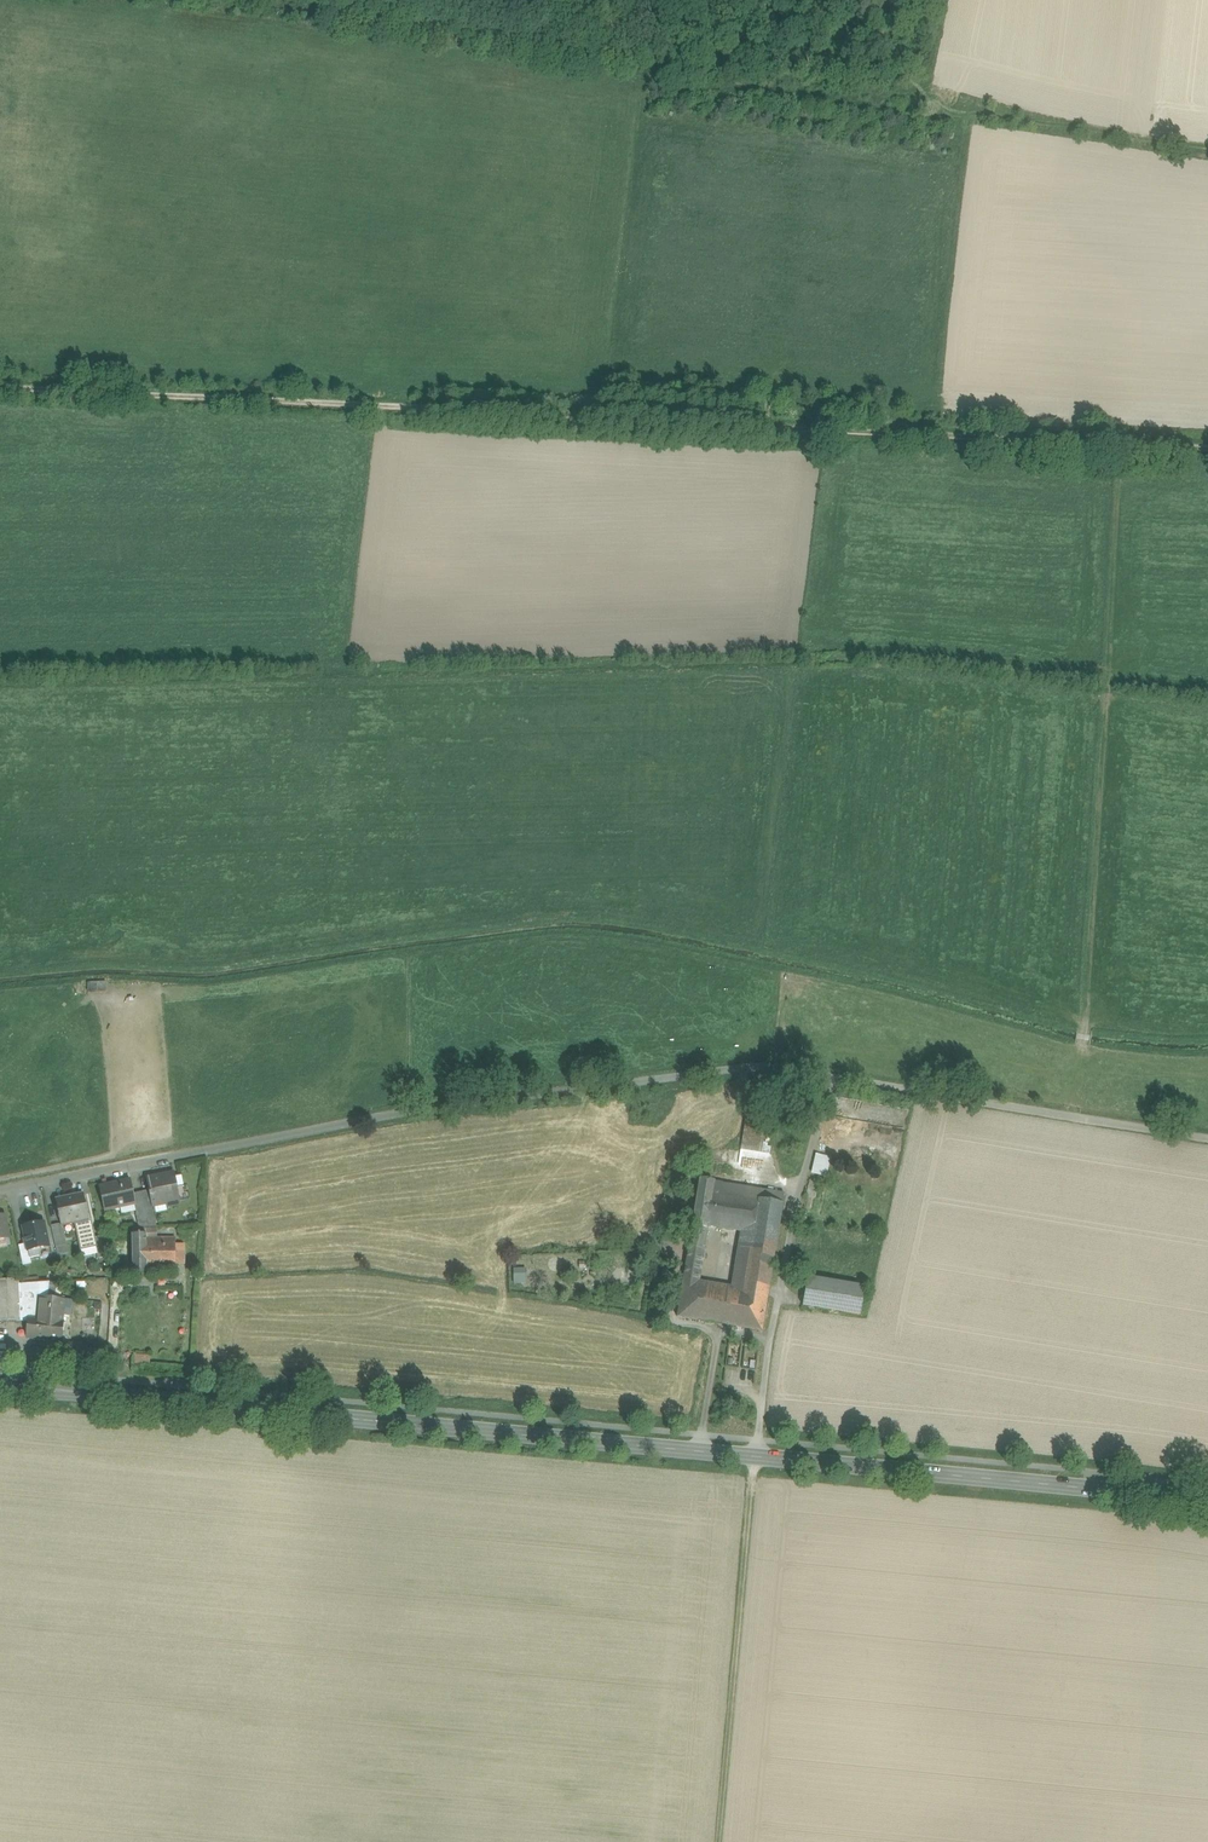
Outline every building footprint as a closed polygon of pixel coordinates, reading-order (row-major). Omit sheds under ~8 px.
[(108,996),(108,984),(92,984),(91,996),(108,996)] [(632,1109),(633,1118),(661,1115),(660,1106),(632,1109)] [(764,1123),(746,1120),(742,1149),(759,1152),(764,1123)] [(812,1172),(827,1176),(832,1156),(817,1152),(812,1172)] [(174,1173),(147,1178),(150,1190),(153,1206),(154,1206),(179,1201),(174,1173)] [(700,1178),(692,1227),(706,1228),(707,1225),(714,1180),(700,1178)] [(130,1180),(112,1184),(112,1183),(100,1186),(106,1210),(135,1204),(133,1194),(130,1179),(129,1179),(130,1180)] [(714,1180),(707,1225),(715,1227),(722,1183),(722,1182),(714,1180)] [(818,1181),(810,1180),(807,1196),(814,1198),(818,1181)] [(785,1194),(722,1183),(715,1227),(741,1232),(739,1246),(775,1252),(785,1194)] [(150,1190),(142,1192),(146,1211),(154,1209),(154,1206),(153,1206),(150,1190)] [(142,1192),(133,1194),(135,1204),(136,1213),(146,1211),(142,1192)] [(84,1194),(56,1200),(61,1225),(76,1221),(80,1221),(79,1217),(88,1215),(84,1194)] [(0,1216),(0,1241),(10,1238),(4,1215),(0,1216)] [(88,1215),(79,1217),(80,1221),(76,1221),(82,1248),(95,1245),(93,1238),(89,1218),(88,1215)] [(44,1222),(23,1227),(26,1244),(28,1251),(29,1251),(40,1249),(49,1247),(44,1222)] [(51,1226),(56,1247),(63,1245),(59,1224),(51,1226)] [(194,1226),(181,1226),(181,1238),(194,1237),(194,1226)] [(706,1228),(692,1227),(690,1242),(704,1244),(706,1228)] [(146,1234),(140,1234),(140,1233),(139,1233),(139,1234),(133,1234),(133,1275),(147,1275),(146,1238),(146,1234)] [(100,1236),(93,1238),(95,1245),(96,1252),(103,1251),(100,1236)] [(175,1238),(146,1238),(147,1275),(154,1275),(154,1271),(175,1271),(175,1263),(175,1244),(175,1238)] [(704,1244),(690,1242),(683,1281),(697,1283),(704,1244)] [(26,1244),(19,1245),(19,1246),(22,1259),(30,1257),(29,1251),(28,1251),(26,1244)] [(185,1244),(175,1244),(175,1263),(185,1263),(185,1244)] [(95,1245),(82,1248),(84,1255),(96,1252),(95,1245)] [(775,1252),(739,1246),(731,1289),(768,1295),(775,1252)] [(40,1249),(29,1251),(30,1257),(30,1258),(41,1256),(40,1249)] [(588,1259),(573,1259),(574,1279),(581,1279),(581,1272),(588,1272),(588,1259)] [(516,1267),(516,1283),(528,1283),(528,1268),(516,1267)] [(865,1286),(807,1277),(803,1306),(860,1315),(865,1286)] [(0,1280),(0,1321),(29,1321),(29,1318),(38,1318),(40,1297),(48,1298),(49,1283),(39,1284),(27,1284),(19,1285),(18,1279),(0,1280)] [(697,1283),(683,1281),(678,1317),(684,1318),(716,1323),(722,1287),(697,1283)] [(63,1282),(49,1283),(48,1298),(54,1298),(55,1287),(63,1286),(63,1282)] [(731,1289),(722,1287),(716,1323),(725,1325),(731,1289)] [(768,1295),(731,1289),(725,1325),(762,1331),(768,1295)] [(48,1298),(40,1297),(38,1318),(29,1318),(29,1321),(27,1338),(62,1341),(64,1315),(65,1306),(66,1299),(54,1298),(48,1298)] [(81,1345),(62,1343),(60,1357),(80,1359),(81,1345)]
